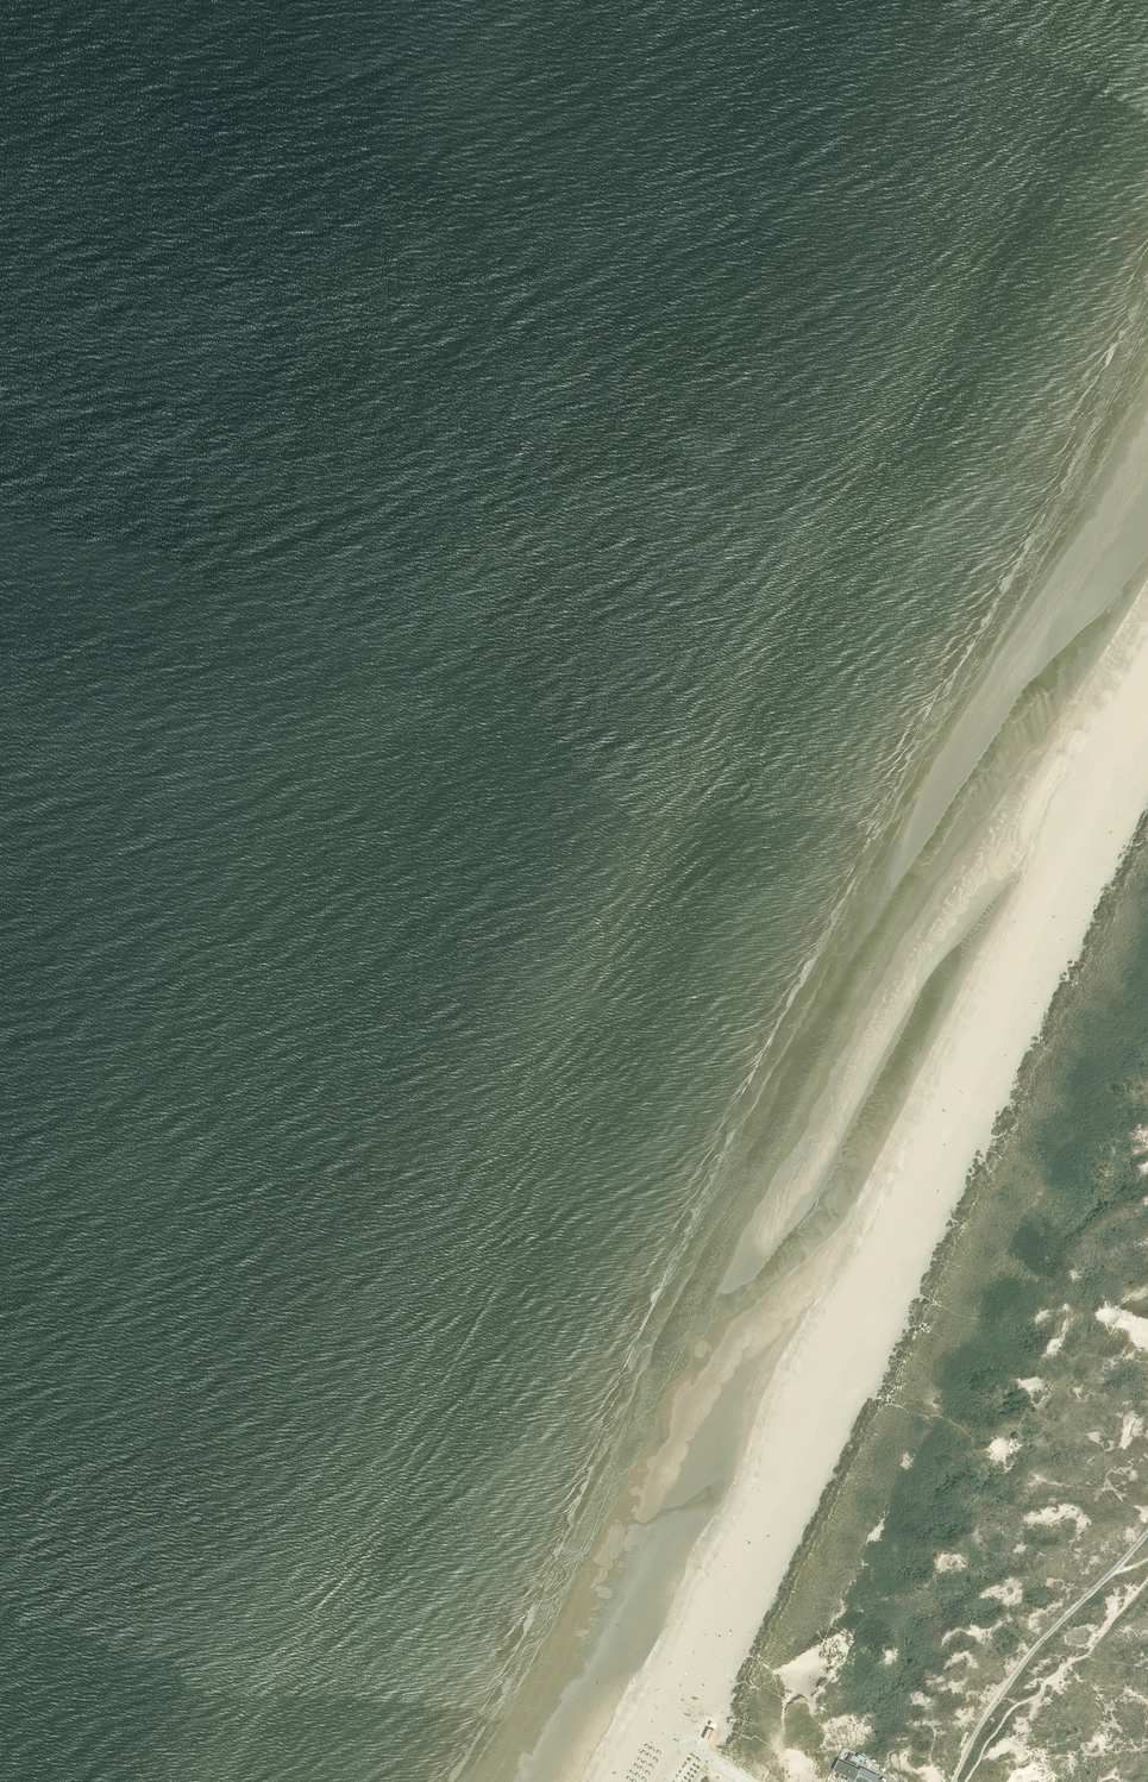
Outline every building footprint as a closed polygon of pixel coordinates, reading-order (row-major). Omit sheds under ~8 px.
[(715,1729),(711,1726),(704,1739),(709,1741),(715,1729)] [(848,1776),(854,1779),(857,1773),(859,1768),(838,1758),(832,1769),(848,1776)] [(880,1779),(876,1777),(874,1781),(857,1773),(854,1779),(852,1781),(878,1781),(880,1779)]
